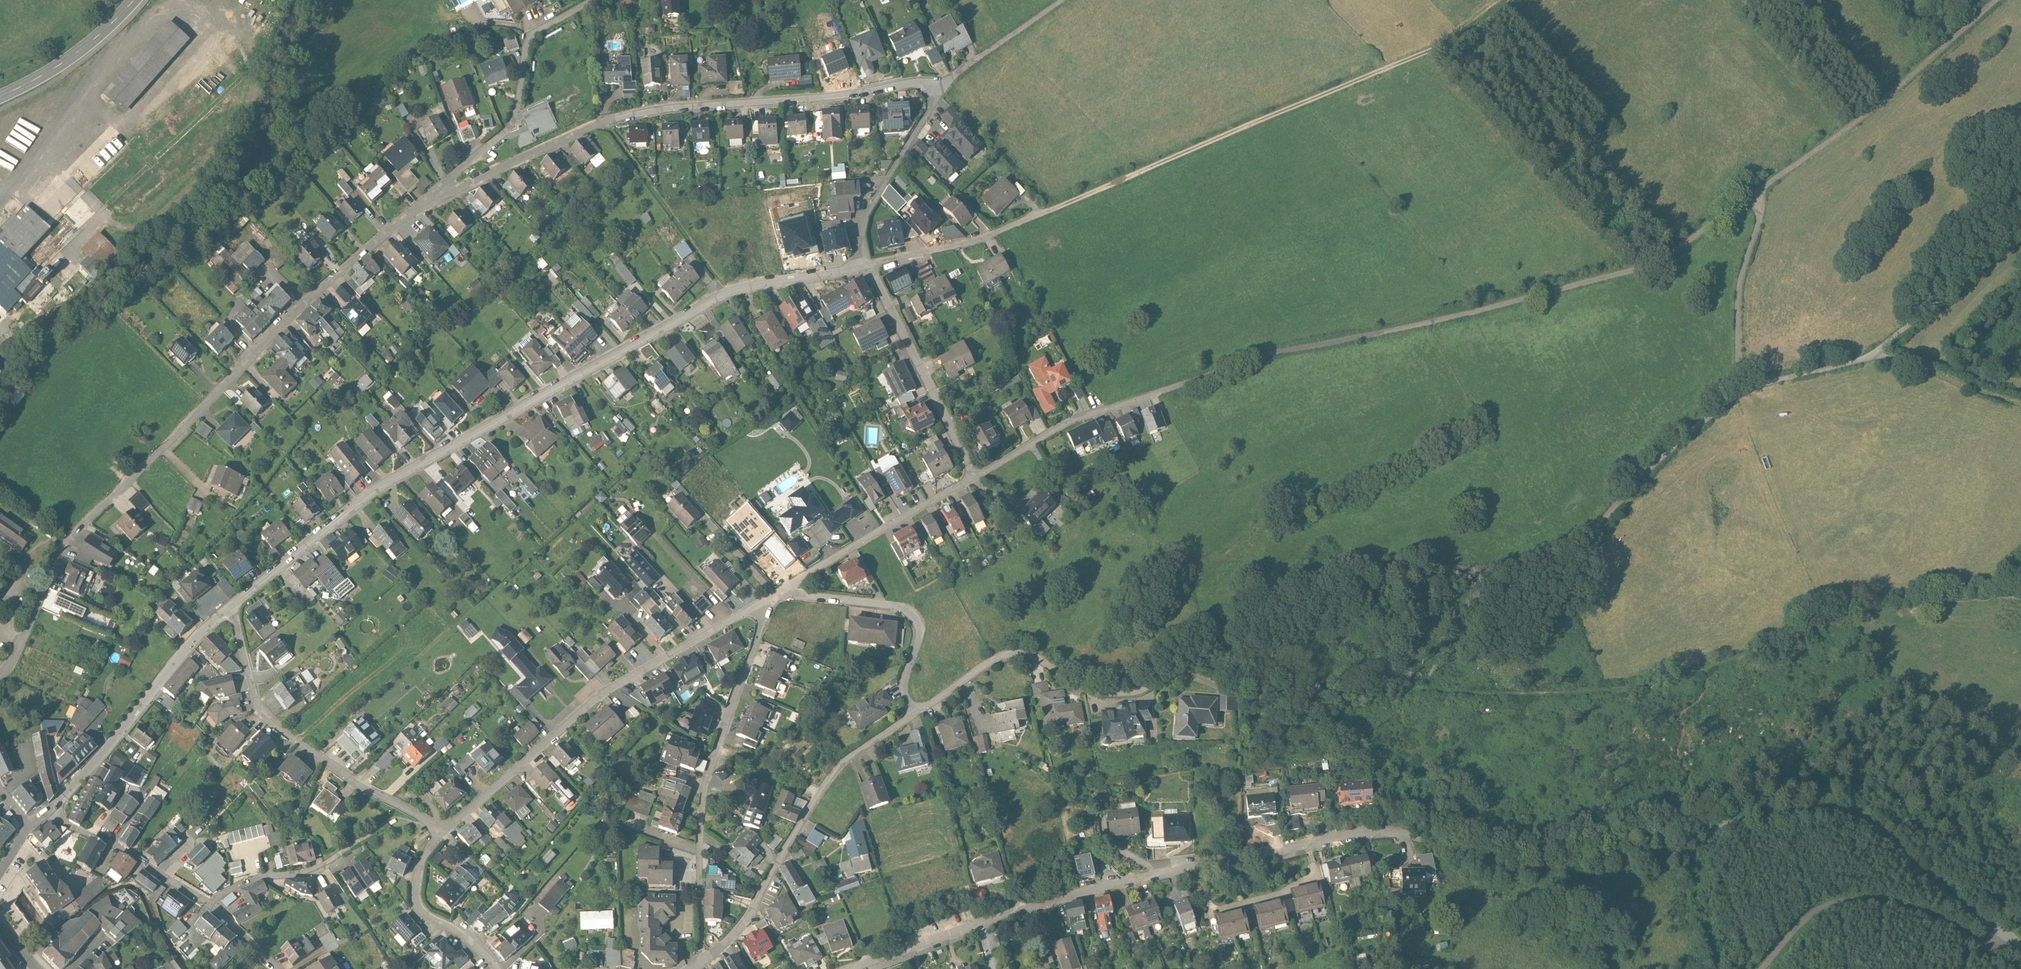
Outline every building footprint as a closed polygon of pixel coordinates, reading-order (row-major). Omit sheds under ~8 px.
[(535,0),(505,0),(515,16),(537,3),(535,0)] [(666,15),(679,14),(677,0),(665,0),(666,15)] [(949,16),(929,27),(937,40),(939,39),(942,45),(957,36),(954,31),(957,29),(949,16)] [(168,22),(102,93),(123,112),(188,41),(168,22)] [(908,31),(892,38),(901,55),(924,44),(913,22),(905,25),(908,31)] [(957,36),(942,45),(946,52),(954,47),(957,51),(972,42),(962,26),(957,29),(954,31),(957,36)] [(871,34),(857,40),(860,47),(858,47),(860,50),(855,52),(857,56),(858,57),(860,58),(863,63),(869,61),(870,62),(877,59),(878,57),(878,55),(883,52),(880,47),(878,45),(876,45),(871,34)] [(515,38),(504,42),(508,53),(519,49),(515,38)] [(936,48),(927,52),(933,63),(941,59),(936,48)] [(842,50),(822,59),(828,75),(849,67),(842,50)] [(629,55),(617,56),(618,66),(604,67),(605,83),(622,82),(631,81),(629,55)] [(783,57),(770,58),(771,76),(780,75),(780,74),(784,74),(785,77),(800,76),(800,75),(801,75),(799,55),(798,55),(798,57),(790,58),(790,60),(784,61),(783,57)] [(726,56),(709,57),(710,66),(701,66),(702,83),(727,81),(726,56)] [(658,57),(644,58),(645,62),(643,62),(645,84),(660,83),(658,57)] [(687,57),(671,59),(673,85),(689,83),(687,57)] [(503,62),(482,70),(489,89),(510,81),(503,62)] [(741,78),(727,79),(728,91),(742,91),(741,78)] [(636,81),(631,81),(622,82),(623,98),(635,97),(635,89),(636,89),(636,81)] [(473,108),(464,83),(442,91),(452,116),(473,108)] [(521,116),(528,131),(530,130),(533,138),(534,138),(557,127),(555,123),(557,122),(548,103),(521,116)] [(401,105),(395,109),(402,118),(407,114),(401,105)] [(907,105),(889,107),(890,116),(883,116),(885,133),(902,131),(901,120),(909,120),(907,105)] [(433,112),(437,119),(446,114),(443,107),(433,112)] [(852,108),(851,108),(852,128),(860,128),(860,126),(868,126),(868,127),(869,127),(868,107),(858,108),(858,109),(852,109),(852,108)] [(82,114),(99,131),(105,125),(88,108),(82,114)] [(832,110),(823,111),(824,139),(841,138),(840,110),(839,110),(832,111),(832,110)] [(806,116),(789,117),(790,134),(807,133),(806,116)] [(768,118),(759,119),(760,138),(777,137),(776,118),(775,118),(768,119),(768,118)] [(447,135),(437,119),(422,128),(432,144),(447,135)] [(742,121),(728,122),(729,138),(743,137),(742,121)] [(700,124),(693,124),(694,140),(701,140),(701,141),(710,140),(709,122),(700,123),(700,124)] [(670,126),(663,126),(664,144),(672,143),(672,142),(680,142),(678,124),(670,125),(670,126)] [(979,146),(960,126),(957,129),(957,131),(955,134),(952,133),(950,135),(947,131),(940,137),(950,147),(954,144),(962,152),(962,155),(966,159),(969,159),(973,155),(973,152),(979,146)] [(470,128),(458,133),(463,145),(475,140),(470,128)] [(647,128),(631,129),(631,142),(648,141),(647,128)] [(536,142),(534,138),(533,138),(530,130),(528,131),(519,135),(518,146),(520,150),(536,142)] [(29,132),(11,158),(20,164),(38,138),(29,132)] [(940,137),(933,144),(937,148),(935,150),(936,152),(933,154),(931,154),(927,158),(946,178),(954,170),(958,170),(961,167),(960,164),(957,160),(954,160),(946,152),(950,147),(940,137)] [(418,157),(404,141),(395,149),(398,153),(389,161),(398,172),(393,176),(408,193),(419,184),(404,168),(418,157)] [(584,141),(572,152),(584,165),(596,154),(584,141)] [(566,170),(554,156),(542,167),(554,180),(566,170)] [(844,176),(843,164),(829,166),(830,177),(844,176)] [(343,168),(336,172),(341,180),(337,183),(346,196),(353,192),(347,182),(350,180),(343,168)] [(367,177),(369,180),(381,194),(392,185),(378,168),(367,177)] [(526,177),(522,173),(504,189),(517,202),(534,186),(534,185),(539,180),(531,172),(526,177)] [(330,177),(334,183),(340,180),(336,173),(330,177)] [(779,173),(779,184),(797,184),(797,179),(784,179),(785,173),(779,173)] [(1018,194),(1003,179),(991,190),(992,191),(983,200),(982,199),(981,200),(996,215),(1006,206),(1005,205),(1017,193),(1018,194)] [(383,196),(381,194),(369,180),(359,189),(372,205),(383,196)] [(836,187),(838,201),(852,200),(860,199),(858,185),(836,187)] [(476,200),(488,214),(500,203),(488,189),(476,200)] [(887,204),(895,213),(905,203),(897,194),(887,204)] [(483,219),(488,214),(476,200),(472,196),(468,200),(475,208),(473,209),(483,219)] [(853,214),(852,200),(838,201),(830,202),(831,216),(853,214)] [(963,211),(952,200),(944,209),(962,228),(971,220),(963,211)] [(356,207),(351,201),(341,210),(352,223),(363,214),(360,210),(362,209),(358,205),(356,207)] [(912,209),(918,216),(913,221),(925,234),(938,221),(937,221),(932,217),(933,216),(925,209),(926,208),(920,201),(919,202),(920,203),(913,210),(912,209)] [(152,215),(151,205),(134,206),(134,215),(152,215)] [(19,323),(4,310),(34,277),(26,270),(46,248),(39,243),(50,231),(22,206),(0,229),(0,343),(19,323)] [(963,211),(971,220),(973,221),(977,217),(967,207),(963,211)] [(474,227),(461,213),(449,224),(461,238),(474,227)] [(344,230),(331,216),(318,227),(331,241),(344,230)] [(825,237),(842,233),(839,221),(822,226),(825,237)] [(883,234),(879,235),(882,249),(889,247),(889,249),(898,246),(898,245),(904,244),(899,226),(897,226),(896,222),(884,225),(885,229),(883,234)] [(805,224),(781,230),(787,257),(811,252),(809,243),(805,224)] [(953,228),(943,230),(945,243),(964,239),(953,228)] [(449,250),(433,232),(418,246),(433,263),(449,250)] [(844,232),(842,233),(825,237),(822,237),(827,255),(847,250),(846,246),(848,246),(844,232)] [(320,249),(312,241),(297,256),(310,271),(321,261),(315,254),(320,249)] [(816,241),(809,243),(811,252),(812,255),(818,254),(816,241)] [(398,245),(397,244),(383,257),(403,278),(418,264),(409,255),(408,256),(402,250),(405,247),(401,243),(398,245)] [(219,245),(208,257),(239,288),(250,276),(241,268),(243,265),(252,274),(265,262),(248,244),(233,259),(219,245)] [(684,244),(676,250),(683,260),(692,254),(684,244)] [(991,266),(978,272),(985,285),(1010,272),(1001,256),(989,263),(991,266)] [(357,276),(353,280),(361,289),(380,272),(369,259),(354,272),(357,276)] [(620,263),(615,268),(630,286),(635,281),(620,263)] [(926,263),(914,269),(922,285),(934,279),(926,263)] [(686,268),(674,279),(686,291),(698,280),(694,276),(695,274),(691,269),(689,271),(686,268)] [(904,271),(910,281),(914,279),(909,269),(904,271)] [(912,285),(910,281),(904,271),(888,279),(895,293),(912,285)] [(955,299),(944,278),(934,283),(937,289),(925,295),(926,298),(925,298),(931,311),(955,299)] [(686,291),(674,279),(662,291),(674,303),(677,300),(678,301),(681,298),(680,297),(686,291)] [(361,289),(353,280),(347,284),(356,293),(361,289)] [(846,291),(854,304),(857,310),(873,301),(862,282),(846,291)] [(844,289),(821,302),(831,318),(854,304),(846,291),(844,289)] [(622,309),(634,297),(629,291),(617,303),(622,309)] [(263,307),(259,311),(271,322),(290,303),(279,292),(267,304),(260,297),(257,301),(263,307)] [(640,294),(636,299),(644,307),(649,302),(640,294)] [(634,297),(622,309),(635,321),(647,310),(644,307),(636,299),(634,297)] [(919,318),(931,311),(925,298),(924,297),(911,303),(919,318)] [(801,299),(781,311),(794,333),(807,325),(822,350),(834,343),(822,323),(817,327),(813,321),(814,321),(801,299)] [(580,305),(593,319),(595,321),(600,317),(591,308),(592,307),(585,300),(580,305)] [(312,310),(334,333),(335,334),(340,330),(334,323),(333,324),(329,320),(328,321),(325,318),(334,310),(328,304),(326,306),(321,301),(312,310)] [(372,320),(357,303),(342,316),(363,338),(371,331),(366,326),(372,320)] [(578,304),(573,309),(588,324),(593,319),(580,305),(578,304)] [(254,305),(244,315),(252,323),(243,332),(252,341),(271,322),(259,311),(254,305)] [(628,328),(635,321),(622,309),(610,321),(622,333),(625,330),(626,331),(629,329),(628,328)] [(334,333),(312,310),(303,319),(307,323),(302,328),(310,337),(318,329),(318,328),(319,327),(317,326),(319,324),(322,326),(320,328),(324,332),(319,337),(324,342),(334,333)] [(252,323),(244,315),(235,324),(243,332),(252,323)] [(787,339),(772,316),(771,317),(772,318),(764,323),(763,322),(755,326),(770,349),(787,339)] [(577,318),(565,330),(585,350),(597,338),(593,334),(594,332),(590,328),(588,330),(577,318)] [(736,321),(720,331),(721,332),(722,331),(733,347),(731,348),(738,357),(753,346),(736,321)] [(888,339),(880,322),(855,335),(863,352),(888,339)] [(221,329),(217,325),(212,330),(216,335),(206,343),(217,355),(222,351),(221,350),(226,345),(227,346),(233,340),(222,328),(221,329)] [(572,362),(585,350),(565,330),(552,342),(572,362)] [(283,360),(289,367),(291,369),(294,366),(295,367),(305,357),(296,349),(299,346),(291,338),(289,340),(285,336),(276,344),(282,351),(277,356),(283,360)] [(196,354),(183,340),(171,352),(184,365),(196,354)] [(974,365),(964,344),(956,348),(958,352),(941,361),(950,377),(974,365)] [(736,373),(716,345),(702,354),(711,367),(713,366),(724,382),(736,373)] [(536,367),(532,370),(540,378),(553,366),(535,346),(524,355),(536,367)] [(649,346),(640,351),(647,361),(652,357),(655,361),(659,358),(649,346)] [(694,363),(682,348),(669,358),(681,373),(694,363)] [(1052,368),(1046,358),(1030,366),(1041,387),(1047,384),(1050,391),(1055,388),(1046,371),(1052,368)] [(283,360),(264,379),(281,396),(289,389),(290,391),(296,385),(284,372),(289,367),(283,360)] [(1052,368),(1046,371),(1055,388),(1071,380),(1062,363),(1052,368)] [(908,375),(903,364),(885,374),(890,385),(893,384),(896,390),(894,391),(898,401),(916,391),(910,379),(912,379),(909,374),(908,375)] [(667,377),(658,366),(645,377),(650,382),(652,383),(655,386),(654,387),(660,394),(663,392),(667,397),(675,390),(667,381),(667,377)] [(511,367),(499,377),(503,381),(513,392),(524,382),(511,367)] [(453,387),(453,388),(469,406),(478,398),(477,396),(488,386),(483,381),(472,369),(471,370),(472,371),(454,388),(453,387)] [(483,381),(488,386),(492,391),(503,381),(499,377),(494,371),(483,381)] [(635,385),(623,371),(604,386),(616,400),(635,385)] [(1050,391),(1047,384),(1041,387),(1035,390),(1046,412),(1058,406),(1050,391)] [(254,390),(242,402),(255,416),(267,404),(254,390)] [(445,397),(435,407),(452,425),(462,415),(445,397)] [(571,401),(558,408),(562,417),(565,421),(573,417),(579,429),(588,424),(582,412),(578,413),(571,401)] [(1022,401),(1005,411),(1014,427),(1031,418),(1022,401)] [(413,416),(418,422),(426,414),(436,425),(440,421),(426,405),(413,416)] [(1155,406),(1143,410),(1151,433),(1166,427),(1160,411),(1157,412),(1155,406)] [(929,417),(924,407),(910,413),(910,414),(906,416),(910,422),(907,430),(921,435),(923,428),(926,427),(929,428),(932,426),(933,422),(932,418),(929,417)] [(562,417),(558,408),(553,410),(557,419),(562,417)] [(1138,433),(1128,413),(1116,419),(1126,439),(1138,433)] [(392,422),(410,441),(415,436),(410,430),(413,427),(401,414),(392,422)] [(426,414),(418,422),(417,423),(430,437),(439,428),(436,425),(426,414)] [(800,425),(792,415),(780,425),(788,435),(800,425)] [(227,424),(218,433),(231,446),(232,446),(230,444),(236,438),(237,440),(248,429),(243,423),(243,422),(238,417),(229,425),(227,424)] [(550,430),(541,419),(520,439),(526,445),(525,446),(535,457),(558,436),(551,429),(550,430)] [(1104,420),(1097,423),(1102,434),(1106,442),(1118,436),(1110,419),(1105,422),(1104,420)] [(1069,432),(1076,447),(1102,434),(1097,423),(1095,420),(1069,432)] [(404,447),(410,441),(392,422),(383,431),(395,443),(398,440),(404,447)] [(989,424),(974,433),(982,447),(978,449),(982,456),(1001,444),(997,438),(999,436),(996,431),(994,433),(989,424)] [(620,425),(613,431),(619,437),(625,432),(620,425)] [(389,456),(370,433),(357,444),(376,467),(389,456)] [(598,437),(588,445),(592,449),(602,442),(598,437)] [(954,465),(941,443),(929,450),(932,453),(922,459),(933,477),(954,465)] [(478,452),(500,476),(509,467),(487,444),(478,452)] [(357,465),(345,448),(333,458),(339,465),(353,481),(365,471),(359,464),(357,465)] [(490,485),(500,476),(478,452),(470,459),(472,461),(470,463),(490,485)] [(881,465),(887,475),(898,468),(893,458),(881,465)] [(887,475),(881,465),(874,469),(876,473),(881,482),(884,486),(889,483),(885,476),(887,475)] [(898,468),(887,475),(885,476),(889,483),(898,496),(913,486),(910,483),(906,475),(900,467),(898,468)] [(229,493),(237,475),(220,468),(212,486),(229,493)] [(474,481),(462,468),(445,484),(457,497),(474,481)] [(910,472),(906,475),(910,483),(915,480),(910,472)] [(876,473),(869,478),(874,486),(881,482),(876,473)] [(244,478),(237,475),(229,493),(237,496),(244,478)] [(325,486),(319,490),(330,504),(331,503),(330,502),(337,496),(338,497),(344,492),(330,475),(322,482),(325,486)] [(867,475),(857,482),(873,506),(883,500),(874,486),(869,478),(867,475)] [(433,488),(422,498),(438,516),(449,506),(433,488)] [(673,495),(678,500),(680,497),(684,501),(689,496),(681,488),(673,495)] [(1056,503),(1043,490),(1019,513),(1032,527),(1056,503)] [(809,500),(802,491),(785,503),(792,513),(777,523),(788,539),(800,530),(802,533),(812,526),(810,523),(819,517),(822,521),(827,517),(813,497),(809,500)] [(602,493),(596,499),(602,505),(607,499),(602,493)] [(130,502),(139,512),(148,504),(139,494),(130,502)] [(983,517),(970,494),(961,499),(963,502),(969,512),(974,522),(983,517)] [(202,502),(192,497),(187,507),(197,512),(202,502)] [(684,501),(680,497),(678,500),(666,511),(686,532),(700,518),(684,501)] [(320,513),(309,499),(295,509),(307,524),(320,513)] [(861,512),(853,500),(841,508),(842,510),(833,516),(832,514),(827,517),(822,521),(820,523),(830,537),(842,528),(841,527),(850,520),(851,522),(862,514),(861,512)] [(963,502),(959,505),(964,514),(969,512),(963,502)] [(408,506),(396,517),(416,540),(417,540),(416,538),(422,533),(423,535),(430,528),(421,518),(423,517),(422,515),(421,516),(417,513),(418,512),(413,506),(411,503),(408,506)] [(963,528),(950,506),(942,511),(955,533),(963,528)] [(147,527),(132,512),(125,519),(127,521),(119,528),(132,541),(147,527)] [(648,535),(627,514),(617,523),(638,545),(648,535)] [(932,519),(930,516),(922,520),(934,541),(941,537),(937,529),(932,519)] [(0,517),(0,542),(11,549),(15,552),(21,555),(32,539),(0,517)] [(936,517),(932,519),(937,529),(942,526),(936,517)] [(291,536),(280,522),(279,522),(280,523),(264,536),(263,535),(263,536),(273,548),(286,538),(287,540),(291,536)] [(387,525),(374,535),(387,551),(389,550),(396,559),(406,551),(399,542),(400,541),(387,525)] [(910,528),(894,537),(897,543),(904,556),(920,547),(915,537),(910,528)] [(350,531),(331,546),(344,563),(363,547),(350,531)] [(92,534),(89,540),(100,546),(103,541),(92,534)] [(169,538),(159,534),(156,542),(165,546),(169,538)] [(920,535),(915,537),(920,547),(921,549),(926,546),(920,535)] [(807,551),(797,539),(788,545),(797,558),(807,551)] [(89,540),(79,556),(90,561),(107,567),(114,554),(100,546),(89,540)] [(904,556),(897,543),(891,546),(900,561),(905,558),(904,556)] [(11,549),(0,566),(0,574),(15,552),(11,549)] [(253,569),(240,552),(223,565),(237,582),(253,569)] [(659,577),(637,554),(636,555),(633,552),(625,559),(627,562),(625,562),(643,582),(648,587),(659,577)] [(79,556),(76,561),(88,566),(90,561),(79,556)] [(321,568),(318,570),(322,575),(317,579),(331,595),(346,583),(325,557),(318,563),(321,568)] [(76,561),(74,566),(86,571),(88,566),(76,561)] [(305,590),(317,579),(322,575),(318,570),(311,562),(294,576),(305,590)] [(719,562),(705,574),(718,588),(724,595),(737,583),(719,562)] [(859,569),(855,563),(836,573),(846,591),(865,580),(859,569)] [(74,566),(69,564),(65,574),(68,575),(65,582),(68,583),(65,590),(84,597),(93,574),(86,571),(74,566)] [(604,586),(608,590),(623,576),(612,564),(596,578),(604,586)] [(864,567),(859,569),(865,580),(868,585),(872,582),(864,567)] [(208,579),(201,571),(181,587),(194,603),(212,588),(206,581),(208,579)] [(623,594),(627,598),(636,590),(631,586),(623,576),(608,590),(616,600),(623,594)] [(604,586),(596,578),(590,584),(597,592),(604,586)] [(219,586),(229,599),(237,593),(226,580),(219,586)] [(636,601),(645,593),(638,586),(635,582),(631,586),(636,590),(627,598),(632,604),(636,601)] [(724,595),(718,588),(713,593),(723,603),(728,599),(724,595)] [(55,599),(56,600),(56,599),(72,606),(74,600),(57,593),(55,599)] [(636,601),(643,609),(652,601),(645,593),(636,601)] [(666,608),(673,616),(685,605),(675,593),(669,599),(673,603),(666,608)] [(703,597),(694,604),(704,614),(712,607),(703,597)] [(56,599),(56,600),(52,608),(82,620),(86,611),(72,606),(56,599)] [(652,620),(659,614),(661,612),(652,601),(643,609),(652,620)] [(184,615),(171,603),(158,617),(169,627),(179,636),(180,637),(193,623),(187,618),(189,616),(186,614),(184,615)] [(271,616),(262,604),(256,609),(254,606),(247,612),(251,617),(247,620),(264,640),(276,631),(267,619),(271,616)] [(699,619),(685,605),(673,616),(686,631),(699,619)] [(672,629),(659,614),(652,620),(646,626),(659,641),(672,629)] [(340,615),(335,619),(341,626),(346,622),(340,615)] [(481,632),(468,616),(455,627),(468,643),(481,632)] [(623,619),(609,631),(620,643),(628,651),(642,639),(623,619)] [(116,623),(108,621),(105,630),(112,632),(116,623)] [(898,629),(853,624),(850,646),(896,651),(896,648),(897,634),(898,629)] [(179,636),(169,627),(164,632),(174,641),(179,636)] [(512,663),(522,655),(524,653),(511,637),(498,631),(493,642),(501,645),(498,647),(512,663)] [(533,640),(524,632),(518,638),(526,646),(533,640)] [(733,634),(710,647),(720,665),(743,652),(733,634)] [(905,635),(897,634),(896,648),(904,649),(905,635)] [(203,649),(220,667),(229,658),(233,654),(215,636),(203,649)] [(571,650),(576,646),(569,638),(564,642),(571,650)] [(276,640),(261,653),(272,667),(287,654),(276,640)] [(628,651),(620,643),(616,647),(624,655),(628,651)] [(605,646),(591,660),(592,661),(601,671),(616,657),(605,646)] [(559,647),(546,658),(564,678),(575,668),(577,667),(576,666),(559,647)] [(586,666),(592,661),(591,660),(582,650),(576,655),(581,661),(586,666)] [(783,651),(780,658),(788,662),(791,663),(794,655),(783,651)] [(781,678),(788,662),(780,658),(769,654),(763,671),(780,677),(781,678)] [(517,690),(527,703),(529,701),(552,681),(542,669),(537,673),(522,655),(512,663),(527,681),(517,690)] [(131,660),(122,656),(118,664),(127,668),(131,660)] [(698,659),(696,656),(675,669),(685,685),(706,673),(698,659)] [(704,656),(698,659),(706,673),(712,670),(704,656)] [(241,672),(229,658),(220,667),(228,675),(241,672)] [(174,699),(199,668),(189,660),(164,690),(174,699)] [(576,666),(577,667),(575,668),(588,681),(594,675),(586,666),(581,661),(576,666)] [(765,690),(773,693),(780,677),(763,671),(761,670),(755,686),(765,690)] [(670,671),(664,675),(674,692),(680,688),(670,671)] [(664,675),(663,674),(642,687),(653,705),(674,692),(664,675)] [(199,686),(195,694),(211,702),(214,697),(225,694),(236,691),(232,677),(199,686)] [(302,677),(276,695),(288,712),(313,693),(302,677)] [(1047,686),(1033,688),(1035,701),(1036,700),(1042,730),(1065,726),(1066,731),(1083,728),(1080,710),(1065,713),(1062,696),(1049,698),(1047,686)] [(527,703),(517,690),(512,694),(525,710),(532,705),(529,701),(527,703)] [(773,693),(765,690),(763,695),(774,700),(776,695),(773,693)] [(228,698),(230,704),(239,702),(242,701),(241,695),(237,696),(228,698)] [(845,718),(859,739),(871,732),(869,730),(886,719),(882,713),(891,707),(884,697),(875,702),(873,700),(845,718)] [(1221,697),(1220,717),(1235,717),(1235,698),(1221,697)] [(93,705),(85,700),(80,706),(74,717),(76,718),(71,723),(80,732),(105,708),(97,701),(93,705)] [(451,700),(443,708),(450,715),(458,707),(451,700)] [(701,709),(714,714),(717,705),(704,701),(701,709)] [(242,717),(239,702),(230,704),(219,706),(207,716),(218,729),(231,719),(242,717)] [(1191,705),(1180,704),(1177,743),(1195,744),(1196,729),(1214,730),(1216,704),(1191,702),(1191,705)] [(475,705),(466,715),(471,720),(481,711),(475,705)] [(763,705),(761,710),(772,714),(774,709),(763,705)] [(995,722),(998,739),(1019,734),(1017,726),(1026,724),(1022,706),(1006,709),(1008,719),(995,722)] [(754,707),(747,724),(760,729),(762,729),(765,722),(769,723),(772,714),(761,710),(754,707)] [(701,709),(698,708),(691,730),(709,737),(716,715),(714,714),(701,709)] [(1102,718),(1103,744),(1101,745),(1100,747),(1100,749),(1100,751),(1101,753),(1104,755),(1105,755),(1106,755),(1107,755),(1108,754),(1110,754),(1111,753),(1112,751),(1127,749),(1136,741),(1144,740),(1144,728),(1152,727),(1151,708),(1125,710),(1124,708),(1122,708),(1120,708),(1118,709),(1116,711),(1116,714),(1117,716),(1102,718)] [(623,726),(607,709),(585,730),(600,747),(623,726)] [(627,715),(632,722),(639,716),(633,709),(627,715)] [(364,721),(345,738),(362,757),(380,740),(364,721)] [(537,733),(541,729),(535,721),(530,725),(537,733)] [(961,722),(939,728),(946,756),(968,750),(961,722)] [(43,737),(45,737),(46,738),(57,736),(63,724),(41,723),(43,737)] [(155,736),(139,723),(129,737),(145,749),(155,736)] [(754,744),(760,729),(747,724),(745,723),(739,738),(746,741),(754,744)] [(235,730),(233,729),(218,745),(230,757),(245,741),(251,734),(240,724),(235,730)] [(537,733),(530,725),(515,739),(524,749),(539,735),(537,733)] [(393,747),(405,759),(422,742),(411,730),(393,747)] [(254,731),(251,734),(245,741),(249,745),(251,742),(253,744),(260,737),(254,731)] [(1019,734),(998,739),(1000,748),(1015,745),(1014,739),(1020,738),(1019,734)] [(65,755),(66,756),(77,767),(96,749),(85,736),(74,747),(65,755)] [(278,751),(261,736),(260,737),(253,744),(256,747),(244,759),(259,772),(278,751)] [(924,736),(910,739),(913,751),(890,757),(896,780),(926,772),(921,752),(927,751),(924,736)] [(33,738),(37,760),(49,760),(46,738),(45,737),(43,737),(33,738)] [(63,739),(57,746),(65,755),(74,747),(69,743),(68,744),(63,739)] [(699,761),(701,754),(694,751),(694,749),(686,746),(687,743),(674,739),(672,744),(668,743),(664,757),(666,759),(664,766),(680,771),(681,769),(695,773),(699,761)] [(989,756),(986,740),(974,743),(977,758),(989,756)] [(445,741),(435,750),(440,755),(447,748),(449,751),(451,748),(445,741)] [(754,744),(746,741),(744,745),(756,750),(758,745),(754,744)] [(433,754),(422,742),(405,759),(415,771),(433,754)] [(486,743),(470,757),(476,764),(487,777),(503,763),(486,743)] [(57,759),(61,762),(66,756),(65,755),(57,746),(54,749),(56,754),(57,759)] [(579,759),(566,746),(553,759),(566,772),(579,759)] [(3,749),(0,751),(0,780),(14,774),(3,749)] [(158,756),(149,750),(144,758),(154,764),(158,756)] [(107,766),(110,768),(119,772),(126,762),(127,760),(115,752),(111,758),(107,766)] [(56,774),(59,785),(77,768),(77,767),(66,756),(61,762),(62,763),(57,767),(60,770),(56,774)] [(395,762),(390,756),(377,767),(382,773),(395,762)] [(476,764),(470,757),(459,766),(465,773),(476,764)] [(310,773),(291,758),(279,774),(298,788),(310,773)] [(37,760),(40,776),(51,774),(49,760),(37,760)] [(707,764),(699,761),(695,773),(703,776),(707,764)] [(145,775),(126,762),(119,772),(121,773),(118,779),(127,784),(138,787),(145,775)] [(545,765),(529,779),(544,796),(552,788),(558,795),(553,800),(564,812),(577,800),(545,765)] [(465,773),(459,766),(454,770),(462,780),(467,776),(465,773)] [(110,768),(106,773),(108,773),(105,779),(115,785),(118,779),(121,773),(119,772),(110,768)] [(98,769),(91,780),(101,785),(105,779),(108,773),(106,773),(98,769)] [(726,769),(717,777),(723,785),(733,776),(726,769)] [(56,796),(51,774),(40,776),(42,784),(48,804),(56,796)] [(42,784),(40,776),(31,781),(34,786),(42,784)] [(147,790),(151,792),(152,792),(155,787),(159,779),(155,777),(147,790)] [(89,779),(75,805),(87,811),(101,785),(91,780),(89,779)] [(468,797),(455,783),(434,801),(447,815),(468,797)] [(673,798),(671,801),(686,807),(692,791),(669,783),(668,786),(666,786),(663,794),(673,798)] [(882,784),(861,791),(869,814),(890,807),(882,784)] [(323,791),(326,794),(333,800),(338,793),(328,785),(323,791)] [(29,788),(28,786),(12,799),(26,816),(41,803),(29,788)] [(1370,786),(1339,789),(1341,810),(1372,808),(1370,786)] [(118,795),(103,787),(93,805),(108,813),(118,795)] [(155,787),(152,792),(163,800),(166,795),(155,787)] [(759,787),(751,814),(765,818),(773,792),(759,787)] [(531,801),(520,789),(504,803),(516,815),(531,801)] [(263,796),(259,790),(255,793),(259,799),(263,796)] [(1322,790),(1290,793),(1292,809),(1301,808),(1301,813),(1318,812),(1317,806),(1323,806),(1322,790)] [(144,803),(145,803),(148,798),(159,805),(163,800),(152,792),(151,792),(144,803)] [(333,800),(326,794),(315,808),(330,820),(341,806),(333,800)] [(670,804),(667,813),(682,819),(686,807),(671,801),(673,798),(663,794),(661,801),(670,804)] [(138,806),(123,796),(113,811),(126,820),(127,821),(138,806)] [(794,801),(783,796),(773,820),(795,828),(800,817),(790,813),(794,801)] [(159,805),(148,798),(145,803),(137,815),(147,822),(148,822),(159,805)] [(1273,799),(1247,802),(1249,820),(1275,818),(1273,799)] [(87,811),(75,805),(67,821),(79,828),(88,811),(87,811)] [(494,808),(480,821),(491,833),(496,828),(502,835),(511,826),(494,808)] [(126,820),(113,811),(108,819),(118,826),(121,828),(126,820)] [(1118,819),(1107,821),(1110,843),(1139,839),(1138,826),(1139,826),(1138,817),(1135,818),(1134,811),(1117,813),(1118,819)] [(664,812),(657,831),(676,839),(684,820),(682,819),(667,813),(664,812)] [(181,813),(169,823),(172,827),(174,826),(182,834),(192,825),(181,813)] [(760,833),(765,818),(751,814),(748,813),(743,828),(760,833)] [(147,822),(137,815),(128,828),(139,835),(147,822)] [(1189,817),(1163,819),(1163,820),(1164,841),(1164,844),(1190,843),(1189,817)] [(118,826),(108,819),(102,828),(103,828),(112,835),(118,826)] [(1286,819),(1287,830),(1298,829),(1297,819),(1286,819)] [(1164,841),(1163,820),(1152,821),(1153,838),(1153,841),(1164,841)] [(14,833),(0,822),(0,850),(14,833)] [(47,839),(52,844),(60,837),(56,832),(53,828),(49,824),(42,830),(39,826),(29,835),(39,847),(47,839)] [(514,824),(511,826),(502,835),(516,851),(526,842),(522,837),(524,835),(514,824)] [(227,835),(230,846),(265,837),(262,826),(227,835)] [(139,835),(128,828),(117,844),(128,851),(139,835)] [(476,834),(471,829),(460,839),(473,853),(479,847),(484,843),(483,841),(476,834)] [(171,830),(165,835),(171,842),(177,837),(171,830)] [(481,830),(476,834),(483,841),(485,839),(487,837),(481,830)] [(272,850),(283,847),(280,834),(268,837),(272,850)] [(171,842),(165,835),(144,856),(155,868),(177,848),(171,842)] [(825,842),(814,835),(807,846),(818,853),(825,842)] [(754,857),(761,850),(744,836),(737,844),(738,845),(743,849),(740,852),(750,862),(754,857)] [(1153,841),(1153,838),(1145,838),(1146,848),(1164,847),(1164,844),(1164,841),(1153,841)] [(491,846),(485,839),(483,841),(484,843),(479,847),(484,852),(491,846)] [(104,848),(89,840),(80,857),(75,865),(90,873),(104,848)] [(743,849),(738,845),(731,853),(736,857),(740,852),(743,849)] [(210,854),(202,846),(188,860),(196,868),(210,854)] [(291,866),(292,869),(312,864),(308,848),(303,850),(302,848),(288,851),(288,854),(291,866)] [(411,854),(402,850),(390,875),(404,882),(412,865),(407,863),(411,854)] [(1423,867),(1424,867),(1424,869),(1436,866),(1432,851),(1420,853),(1423,867)] [(661,853),(640,852),(639,883),(648,883),(648,890),(674,891),(675,868),(660,867),(661,853)] [(750,862),(740,852),(736,857),(734,858),(754,876),(763,865),(754,857),(750,862)] [(212,885),(217,889),(225,881),(221,876),(225,872),(222,869),(224,867),(219,862),(222,859),(216,853),(195,875),(209,888),(212,885)] [(872,878),(865,853),(836,862),(841,882),(845,881),(849,891),(856,889),(854,883),(872,878)] [(1348,858),(1352,876),(1371,871),(1367,853),(1348,858)] [(277,857),(275,858),(278,872),(285,870),(284,868),(291,866),(288,854),(282,856),(277,857)] [(416,857),(411,854),(407,863),(412,865),(416,857)] [(795,864),(805,859),(802,854),(793,859),(795,864)] [(134,866),(118,855),(108,870),(109,871),(124,881),(134,866)] [(751,880),(754,876),(734,858),(731,855),(728,859),(751,880)] [(971,867),(976,886),(1003,880),(998,856),(983,859),(984,864),(971,867)] [(1090,857),(1075,860),(1079,879),(1094,875),(1090,857)] [(1330,875),(1331,883),(1352,878),(1352,876),(1348,858),(1327,862),(1330,875)] [(438,859),(432,867),(438,872),(445,864),(438,859)] [(1327,862),(1326,863),(1321,864),(1324,876),(1330,875),(1327,862)] [(472,863),(462,873),(477,886),(482,880),(485,877),(472,863)] [(367,864),(354,872),(368,894),(381,886),(367,864)] [(26,876),(38,893),(55,881),(43,865),(26,876)] [(790,867),(779,873),(801,911),(815,906),(808,892),(804,894),(790,867)] [(810,871),(812,875),(821,871),(819,867),(810,871)] [(1423,867),(1402,868),(1402,876),(1403,889),(1425,888),(1424,869),(1424,867),(1423,867)] [(1390,877),(1402,876),(1402,868),(1390,869),(1390,877)] [(159,884),(142,872),(135,881),(152,894),(158,885),(159,884)] [(354,872),(342,880),(356,901),(368,894),(354,872)] [(462,873),(451,885),(467,898),(472,892),(477,886),(462,873)] [(709,873),(706,901),(718,902),(719,898),(732,899),(733,886),(718,885),(719,874),(709,873)] [(102,881),(97,878),(72,899),(79,909),(80,908),(81,909),(110,885),(102,881)] [(41,898),(39,899),(51,916),(72,902),(56,880),(55,881),(38,893),(41,898)] [(477,886),(472,892),(478,897),(488,885),(482,880),(477,886)] [(242,892),(250,907),(257,902),(259,901),(257,898),(267,892),(262,882),(258,883),(242,892)] [(287,882),(284,886),(288,889),(298,895),(303,897),(313,898),(313,882),(287,882)] [(165,890),(158,885),(152,894),(150,897),(154,904),(165,890)] [(467,898),(451,885),(438,901),(453,914),(467,898)] [(569,892),(560,885),(541,908),(550,916),(569,892)] [(1320,885),(1307,889),(1313,911),(1327,907),(1323,892),(1321,885),(1320,885)] [(298,895),(288,889),(285,894),(295,900),(298,895)] [(984,902),(986,893),(970,889),(971,898),(984,902)] [(1307,889),(1294,892),(1295,898),(1299,910),(1300,914),(1313,911),(1307,889)] [(845,898),(842,890),(828,896),(831,904),(836,901),(845,898)] [(190,903),(175,892),(161,910),(176,921),(190,903)] [(334,893),(319,901),(327,916),(342,908),(334,893)] [(237,900),(232,894),(223,902),(227,908),(237,900)] [(1109,896),(1094,899),(1102,931),(1111,928),(1108,913),(1113,912),(1109,896)] [(1187,897),(1174,902),(1175,904),(1181,922),(1185,933),(1198,928),(1193,912),(1187,897)] [(1158,925),(1164,923),(1154,898),(1147,901),(1148,902),(1141,904),(1150,927),(1158,924),(1158,925)] [(104,934),(125,913),(109,899),(93,910),(70,930),(58,943),(57,942),(43,956),(55,968),(63,968),(74,959),(73,959),(74,958),(73,957),(98,929),(104,934)] [(500,910),(510,921),(510,922),(521,909),(509,899),(499,909),(500,910)] [(1292,899),(1286,901),(1289,913),(1295,911),(1292,899)] [(797,919),(787,900),(773,907),(775,910),(770,913),(774,921),(771,923),(778,936),(793,928),(791,922),(797,919)] [(653,968),(675,968),(675,951),(666,950),(665,949),(669,944),(666,940),(662,945),(660,944),(660,934),(658,934),(658,925),(659,924),(664,929),(668,925),(663,920),(665,919),(673,919),(674,901),(652,901),(641,911),(640,934),(643,934),(642,956),(653,968)] [(718,902),(706,901),(705,928),(722,929),(724,902),(718,902)] [(836,901),(831,904),(823,907),(825,913),(839,908),(836,901)] [(1286,901),(1272,905),(1278,927),(1291,923),(1289,913),(1286,901)] [(263,913),(257,902),(250,907),(234,916),(240,927),(263,913)] [(1081,903),(1066,906),(1069,919),(1084,915),(1081,903)] [(1141,930),(1150,927),(1141,904),(1134,907),(1134,906),(1127,908),(1136,933),(1142,931),(1141,930)] [(1181,922),(1175,904),(1170,906),(1177,923),(1181,922)] [(1272,905),(1258,908),(1261,920),(1264,930),(1278,927),(1272,905)] [(1258,908),(1251,910),(1254,922),(1261,920),(1258,908)] [(510,921),(500,910),(484,924),(493,935),(510,921)] [(1251,910),(1244,912),(1248,924),(1254,922),(1251,910)] [(1244,912),(1231,915),(1236,938),(1250,934),(1248,924),(1244,912)] [(134,921),(125,913),(104,934),(115,944),(134,921)] [(223,928),(208,915),(195,929),(210,943),(223,928)] [(615,915),(583,918),(584,937),(617,934),(615,915)] [(1074,924),(1085,922),(1084,915),(1069,919),(1070,925),(1074,924)] [(1231,915),(1217,919),(1220,931),(1223,941),(1236,938),(1231,915)] [(1217,919),(1210,921),(1213,933),(1220,931),(1217,919)] [(423,938),(408,921),(394,934),(409,950),(413,947),(422,939),(423,938)] [(1085,922),(1074,924),(1075,930),(1086,927),(1085,922)] [(176,924),(165,933),(173,942),(178,938),(181,943),(186,939),(187,938),(176,924)] [(493,935),(484,924),(479,928),(489,938),(493,935)] [(828,946),(832,956),(852,950),(843,924),(823,931),(825,937),(828,946)] [(524,952),(535,942),(519,925),(503,940),(509,946),(513,951),(516,948),(520,948),(524,952)] [(236,939),(223,928),(210,943),(223,954),(232,944),(236,939)] [(772,952),(762,936),(756,939),(756,937),(749,941),(750,943),(744,946),(753,962),(759,959),(761,962),(767,958),(766,955),(772,952)] [(304,937),(282,953),(293,968),(315,952),(304,937)] [(828,946),(825,937),(816,941),(821,949),(828,946)] [(1054,943),(1064,968),(1069,968),(1080,965),(1070,937),(1054,943)] [(179,953),(189,964),(200,953),(186,939),(181,943),(177,947),(181,951),(179,953)] [(422,939),(413,947),(419,954),(428,945),(422,939)] [(810,940),(788,952),(797,968),(799,968),(807,964),(809,968),(822,961),(810,940)] [(223,954),(210,967),(212,968),(224,968),(240,952),(232,944),(223,954)] [(429,961),(442,949),(438,945),(425,956),(429,961)] [(492,951),(498,957),(504,951),(499,945),(492,951)] [(574,945),(565,949),(568,957),(578,953),(574,945)] [(0,946),(0,968),(12,968),(15,967),(15,963),(13,959),(8,959),(0,946)] [(445,946),(442,949),(429,961),(436,968),(453,968),(454,968),(461,962),(458,960),(445,946)] [(513,951),(509,946),(504,951),(498,957),(506,966),(518,956),(513,951)] [(109,967),(118,961),(112,949),(103,956),(99,961),(94,967),(95,968),(110,968),(109,967)] [(608,954),(608,968),(622,968),(621,954),(608,954)] [(621,954),(622,968),(635,968),(634,967),(635,962),(633,962),(635,956),(621,954)] [(99,961),(92,955),(78,968),(92,968),(94,967),(93,967),(99,961)] [(461,962),(454,968),(455,968),(469,968),(471,967),(469,965),(469,964),(462,956),(458,960),(461,962)] [(725,966),(727,968),(743,968),(737,959),(725,966)] [(332,960),(320,968),(338,968),(332,960)]
